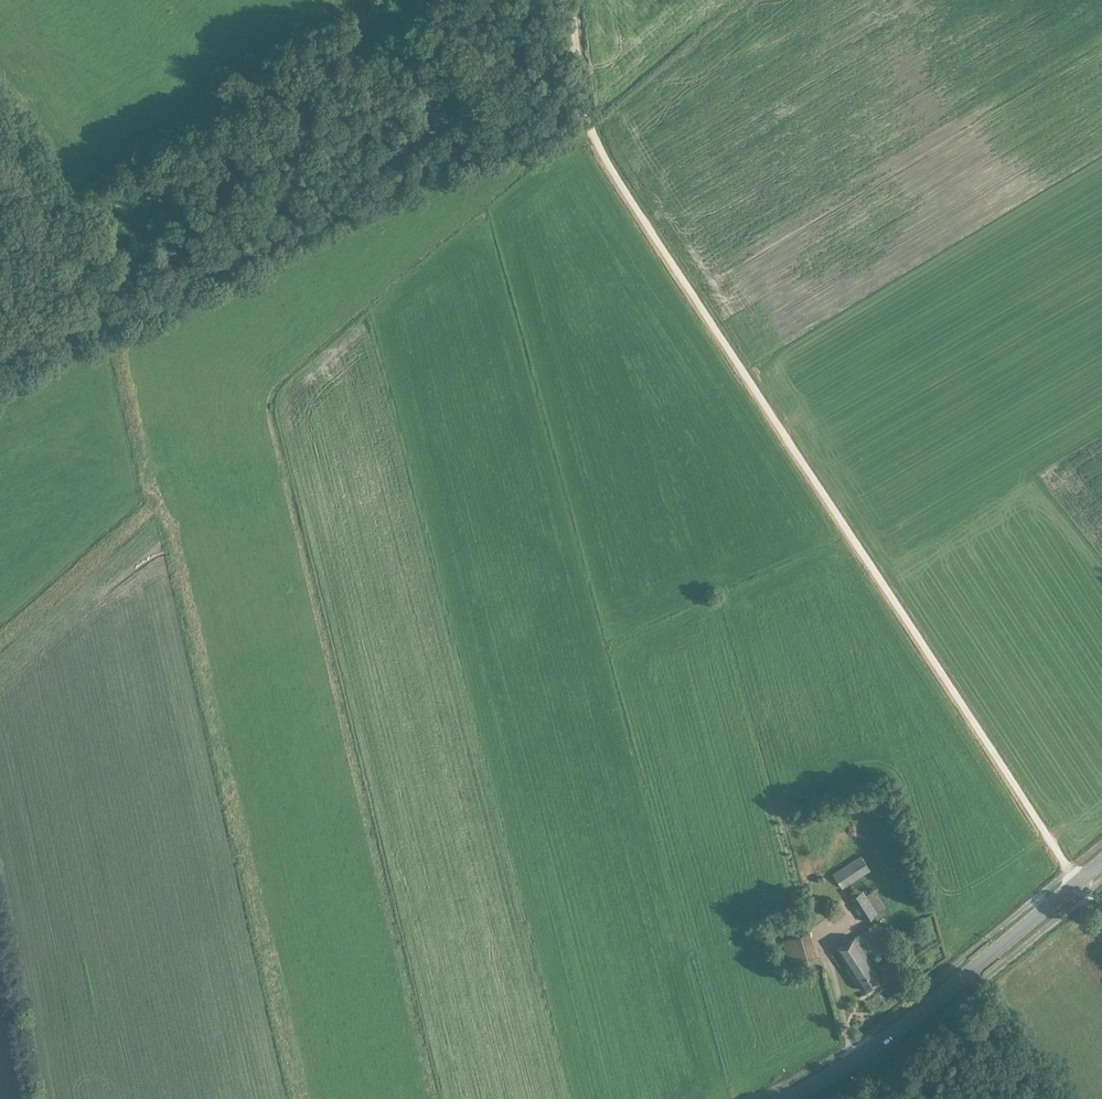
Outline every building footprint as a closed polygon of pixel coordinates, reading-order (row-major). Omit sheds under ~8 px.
[(381,1),(377,1),(377,0),(371,0),(369,14),(372,14),(372,17),(376,18),(377,15),(379,15),(381,1)] [(159,182),(149,187),(155,197),(165,191),(166,193),(173,189),(165,176),(158,180),(159,182)] [(870,870),(861,855),(833,873),(841,887),(870,870)] [(848,897),(864,921),(885,907),(873,890),(866,895),(863,890),(851,898),(850,895),(848,897)] [(862,932),(874,951),(876,954),(891,945),(876,923),(862,932)] [(817,958),(809,932),(782,940),(790,966),(817,958)] [(874,951),(862,932),(836,948),(838,950),(833,954),(840,966),(845,962),(863,990),(882,978),(867,955),(874,951)]
